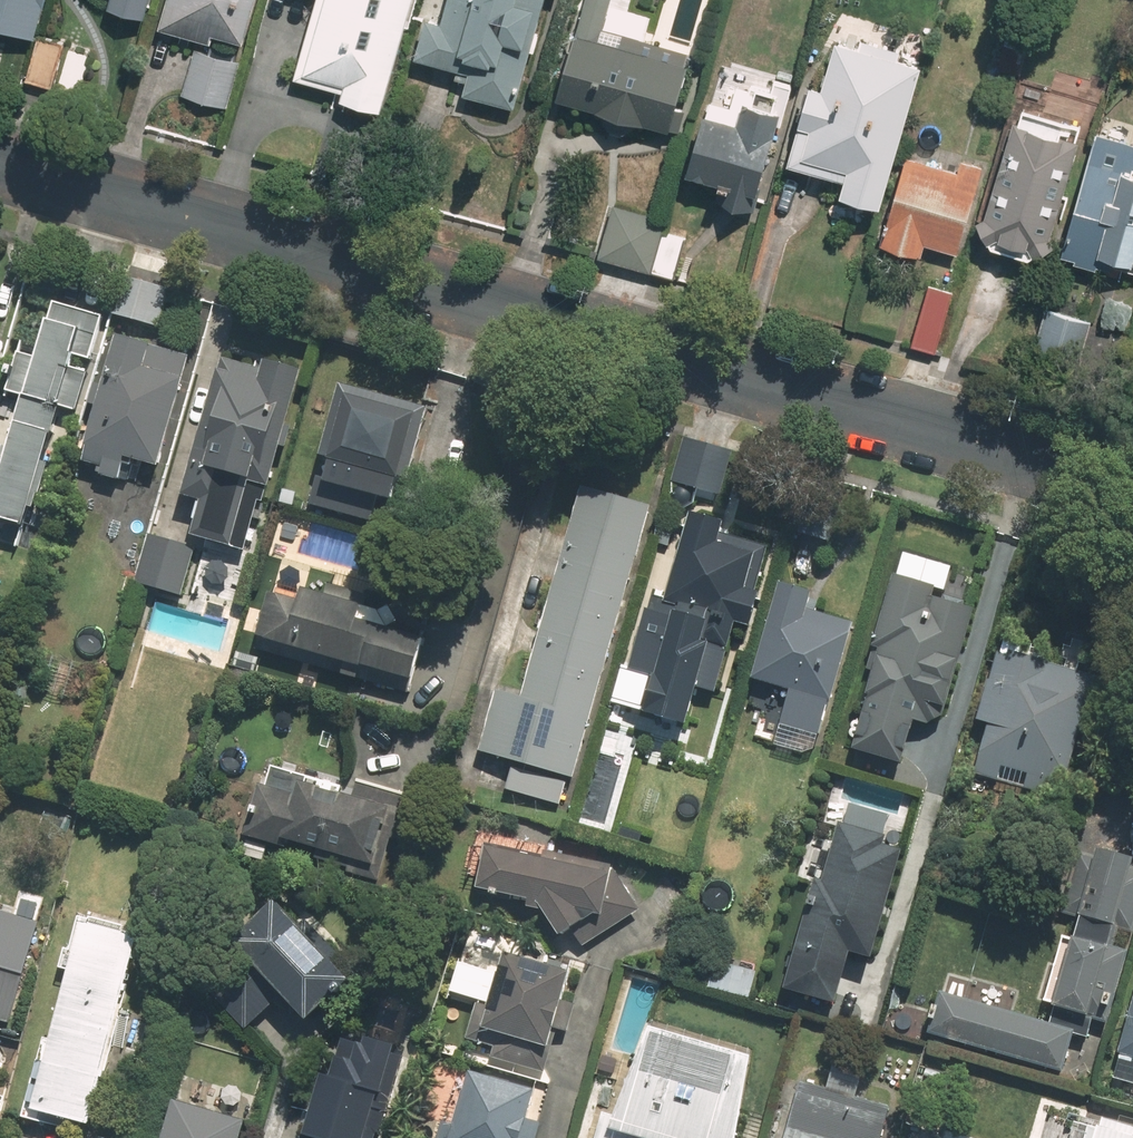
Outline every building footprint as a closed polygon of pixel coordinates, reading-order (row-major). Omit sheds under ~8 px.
[(34,33),(43,0),(0,0),(0,23),(34,33)] [(111,6),(149,16),(153,0),(113,0),(111,6)] [(165,24),(215,38),(216,33),(243,40),(253,0),(171,0),(165,24)] [(295,72),(349,88),(346,96),(381,106),(413,0),(316,0),(295,72)] [(446,14),(427,9),(415,56),(463,69),(458,88),(518,105),(547,0),(450,0),(446,14)] [(558,100),(672,131),(694,51),(617,30),(626,0),(585,0),(558,100)] [(64,41),(34,33),(21,78),(51,87),(64,41)] [(887,200),(927,61),(839,35),(825,81),(817,79),(804,123),(811,125),(803,150),(853,165),(846,188),(887,200)] [(236,53),(195,43),(182,99),(223,109),(236,53)] [(755,214),(794,84),(751,71),(738,116),(710,108),(693,164),(733,176),(724,205),(755,214)] [(991,241),(1029,255),(1056,240),(1089,127),(1013,105),(981,219),(991,241)] [(1097,127),(1064,252),(1132,270),(1132,137),(1097,127)] [(963,251),(991,164),(963,155),(959,169),(914,154),(885,242),(926,255),(930,241),(963,251)] [(611,210),(598,254),(672,276),(685,232),(611,210)] [(38,356),(19,350),(8,388),(27,394),(0,485),(0,515),(31,525),(66,406),(82,410),(111,311),(56,295),(38,356)] [(953,305),(925,298),(913,341),(941,349),(953,305)] [(1091,316),(1045,303),(1033,347),(1079,360),(1091,316)] [(189,353),(119,335),(84,466),(124,477),(129,456),(159,464),(189,353)] [(268,366),(223,354),(185,493),(201,498),(192,532),(258,550),(310,362),(272,352),(268,366)] [(431,404),(343,379),(322,455),(335,459),(328,484),(397,504),(404,478),(409,480),(431,404)] [(736,450),(683,435),(671,481),(723,496),(736,450)] [(577,781),(657,502),(584,481),(524,692),(504,687),(485,754),(514,762),(506,789),(565,805),(572,779),(577,781)] [(737,517),(697,505),(667,611),(648,606),(631,666),(655,673),(643,714),(687,726),(698,687),(722,693),(734,649),(743,619),(755,623),(764,591),(759,590),(772,544),(732,533),(737,517)] [(198,542),(150,529),(136,583),(184,595),(198,542)] [(989,588),(896,560),(863,673),(869,674),(847,748),(911,767),(923,727),(946,734),(989,588)] [(820,589),(786,579),(757,677),(796,689),(781,737),(819,749),(858,620),(814,607),(820,589)] [(304,588),(300,599),(276,591),(262,634),(420,685),(434,643),(361,619),(364,608),(304,588)] [(1060,798),(1086,722),(1099,727),(1115,681),(1005,643),(979,720),(991,724),(976,769),(1060,798)] [(394,802),(272,762),(252,821),(375,861),(394,802)] [(874,957),(908,847),(890,841),(892,835),(842,819),(791,985),(841,1001),(856,951),(874,957)] [(1081,919),(1076,936),(1066,933),(1047,1003),(1112,1021),(1131,950),(1117,947),(1121,930),(1132,934),(1132,843),(1104,835),(1096,862),(1073,856),(1058,912),(1081,919)] [(645,908),(616,860),(546,840),(543,853),(488,838),(476,883),(544,901),(564,936),(586,923),(595,938),(645,908)] [(354,978),(282,898),(237,939),(261,966),(228,996),(256,1026),(289,996),(310,1018),(354,978)] [(0,907),(0,1020),(9,1023),(41,920),(0,907)] [(150,1019),(126,1014),(145,932),(81,916),(35,1108),(99,1124),(117,1049),(141,1055),(150,1019)] [(575,968),(522,952),(507,948),(501,967),(461,955),(450,993),(476,1001),(464,1042),(498,1052),(504,1033),(551,1047),(556,1027),(568,1030),(577,1001),(567,998),(575,968)] [(759,972),(721,960),(713,985),(752,996),(759,972)] [(1076,1027),(941,988),(928,1030),(1064,1069),(1076,1027)] [(305,1132),(326,1137),(378,1137),(416,1009),(377,997),(365,1036),(347,1030),(334,1074),(323,1071),(305,1132)] [(1120,1056),(1132,1060),(1132,1008),(1120,1056)] [(756,1054),(654,1023),(617,1115),(607,1112),(599,1137),(740,1137),(756,1054)] [(473,1064),(454,1123),(443,1120),(437,1137),(540,1137),(546,1120),(531,1116),(540,1086),(473,1064)] [(896,1108),(859,1098),(866,1071),(835,1064),(829,1087),(789,1077),(782,1104),(791,1106),(783,1137),(889,1137),(896,1108)] [(179,1095),(167,1137),(246,1137),(252,1116),(179,1095)] [(1109,1110),(1104,1126),(1080,1118),(1074,1137),(1132,1137),(1132,1117),(1109,1110)]
